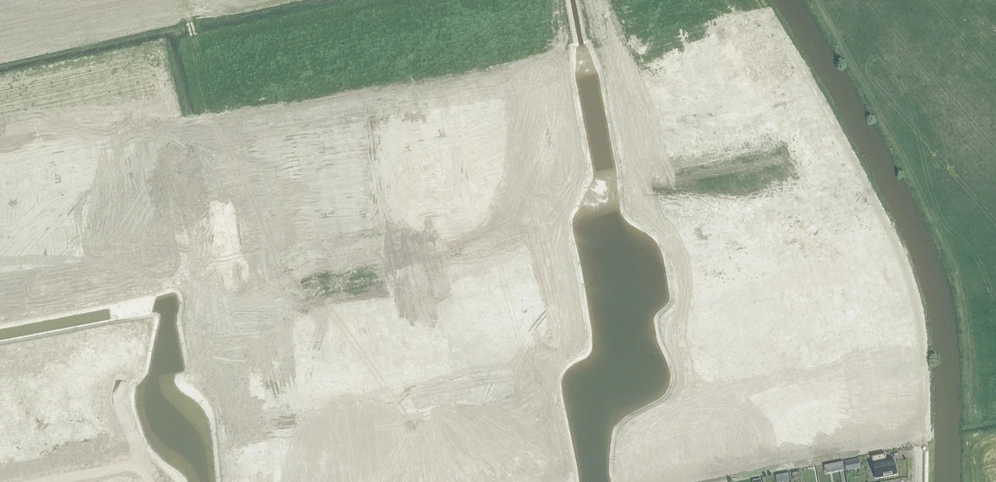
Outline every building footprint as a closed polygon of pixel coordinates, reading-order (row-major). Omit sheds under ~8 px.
[(732,52),(725,53),(727,61),(728,67),(740,65),(739,59),(756,55),(753,38),(730,43),(732,52)] [(701,48),(679,52),(682,67),(703,63),(705,70),(712,69),(709,57),(703,58),(701,48)] [(758,69),(737,73),(739,83),(750,80),(753,94),(777,90),(774,75),(760,78),(758,69)] [(440,93),(429,95),(433,115),(444,113),(440,93)] [(769,127),(795,122),(792,106),(778,109),(776,101),(751,106),(753,119),(767,116),(769,127)] [(723,112),(711,114),(715,135),(727,133),(724,112),(723,112)] [(699,117),(699,118),(702,137),(703,137),(710,136),(715,135),(711,114),(706,115),(706,116),(699,117)] [(306,118),(295,120),(299,141),(310,139),(306,118)] [(475,162),(464,164),(468,185),(470,185),(470,184),(479,182),(475,162)] [(454,166),(443,168),(447,188),(452,187),(458,186),(454,166)] [(32,170),(20,172),(24,193),(36,191),(35,186),(35,183),(35,182),(34,179),(34,176),(32,170)] [(20,172),(8,175),(9,181),(9,184),(10,186),(10,188),(11,190),(12,195),(12,196),(24,193),(20,172)] [(809,190),(803,191),(805,201),(819,198),(818,191),(833,188),(830,173),(821,175),(815,176),(806,178),(809,190)] [(369,182),(358,184),(362,204),(371,203),(371,204),(373,203),(369,182)] [(761,186),(756,187),(760,208),(765,207),(772,205),(769,185),(768,185),(761,186)] [(744,189),(743,190),(747,210),(748,210),(760,208),(756,187),(744,189)] [(708,202),(684,207),(686,221),(733,212),(731,202),(726,203),(724,193),(707,197),(708,202)] [(830,205),(816,207),(818,219),(826,218),(827,226),(850,222),(848,207),(831,210),(830,205)] [(709,230),(690,233),(692,245),(691,245),(691,246),(712,243),(709,230)] [(845,240),(833,242),(835,251),(840,250),(842,261),(867,257),(864,243),(846,246),(846,245),(845,240)] [(712,243),(691,246),(693,259),(714,255),(712,243)] [(453,245),(441,247),(445,268),(457,265),(456,265),(457,265),(453,245)] [(0,247),(0,272),(8,271),(7,263),(8,262),(8,259),(7,259),(6,257),(4,246),(0,247)] [(428,250),(432,269),(432,270),(440,268),(445,268),(441,247),(436,248),(428,249),(428,250)] [(393,258),(392,258),(396,278),(407,276),(403,256),(393,258)] [(797,256),(784,259),(788,279),(800,277),(800,276),(797,256)] [(386,259),(381,260),(385,280),(396,278),(392,258),(391,258),(386,259)] [(784,259),(771,261),(775,281),(787,278),(787,279),(788,279),(784,259)] [(371,262),(370,262),(374,282),(375,282),(385,280),(381,260),(371,262)] [(542,261),(523,265),(525,278),(546,274),(546,273),(545,273),(542,261)] [(347,265),(342,266),(346,286),(351,285),(357,283),(353,264),(347,265)] [(342,266),(331,268),(335,288),(346,286),(342,266)] [(708,280),(698,282),(701,296),(723,292),(720,277),(727,275),(726,266),(706,270),(707,277),(708,277),(708,280)] [(331,268),(321,270),(324,290),(335,288),(331,268)] [(309,272),(313,291),(313,292),(319,291),(324,290),(321,270),(316,271),(309,272)] [(546,274),(525,278),(528,291),(548,287),(546,274)] [(251,285),(231,287),(232,298),(252,296),(251,285)] [(252,296),(232,298),(233,309),(253,307),(252,296)] [(253,307),(233,309),(233,320),(254,318),(253,307)] [(839,307),(815,311),(818,328),(836,324),(838,332),(850,330),(848,321),(842,322),(839,307)] [(254,318),(233,320),(234,330),(255,329),(254,318)] [(728,328),(707,332),(708,338),(708,339),(710,344),(730,341),(729,335),(729,334),(728,328)] [(255,329),(234,330),(234,331),(235,331),(236,342),(256,340),(255,329)] [(399,331),(388,333),(392,354),(403,352),(399,331)] [(342,342),(332,344),(336,365),(346,363),(342,342)] [(332,344),(321,346),(325,367),(336,365),(332,344)] [(259,345),(239,347),(240,358),(260,357),(259,345)] [(780,383),(801,379),(799,367),(805,366),(802,353),(789,356),(791,365),(777,368),(780,383)] [(260,357),(240,358),(240,359),(241,369),(261,367),(260,357)] [(40,367),(28,369),(32,394),(45,392),(44,387),(40,367)] [(261,367),(241,369),(241,371),(242,381),(262,379),(261,367)] [(15,372),(19,392),(31,390),(32,394),(28,369),(27,369),(16,372),(15,372)] [(426,389),(425,389),(429,409),(442,407),(438,388),(426,390),(426,389)] [(413,392),(417,412),(429,409),(425,389),(413,391),(413,392)] [(374,395),(364,397),(367,417),(378,415),(374,395)] [(353,399),(342,401),(346,421),(357,419),(353,399)] [(510,408),(511,420),(511,421),(532,419),(532,418),(531,418),(530,406),(529,406),(520,407),(519,407),(510,408)] [(243,420),(242,420),(243,431),(263,429),(262,418),(243,420)] [(532,419),(511,421),(511,426),(511,427),(512,433),(512,434),(533,431),(532,425),(532,424),(532,419)] [(83,428),(79,429),(81,441),(106,437),(106,436),(103,425),(103,424),(83,428)] [(263,429),(243,431),(244,442),(264,440),(263,429)] [(714,433),(701,436),(705,457),(716,455),(717,460),(725,458),(723,445),(717,446),(714,433)] [(81,441),(83,454),(88,453),(108,449),(106,437),(81,441)] [(264,440),(244,442),(245,453),(265,451),(264,440)] [(55,441),(44,443),(48,465),(60,463),(60,462),(55,441)] [(44,443),(34,445),(38,467),(48,465),(44,443)] [(519,444),(490,449),(493,463),(503,461),(506,475),(532,470),(532,467),(534,467),(532,455),(521,457),(519,444)] [(34,445),(23,447),(27,469),(38,467),(34,445)] [(23,447),(12,449),(17,471),(27,469),(23,447)] [(12,449),(2,451),(6,473),(17,471),(12,449)] [(265,451),(245,453),(246,463),(246,464),(266,462),(265,451)] [(875,479),(897,475),(894,460),(886,462),(884,454),(871,457),(875,479)] [(445,462),(449,481),(452,481),(463,480),(463,479),(462,473),(468,472),(465,459),(459,461),(459,459),(445,462)] [(266,462),(246,464),(247,475),(266,473),(267,473),(266,462)] [(426,467),(428,479),(434,478),(435,481),(445,481),(448,481),(449,481),(445,462),(431,464),(431,465),(432,465),(432,466),(426,467)] [(402,470),(404,481),(419,481),(424,480),(422,468),(416,469),(416,468),(416,467),(402,470)] [(382,475),(384,481),(404,481),(402,470),(388,473),(388,474),(382,475)]
